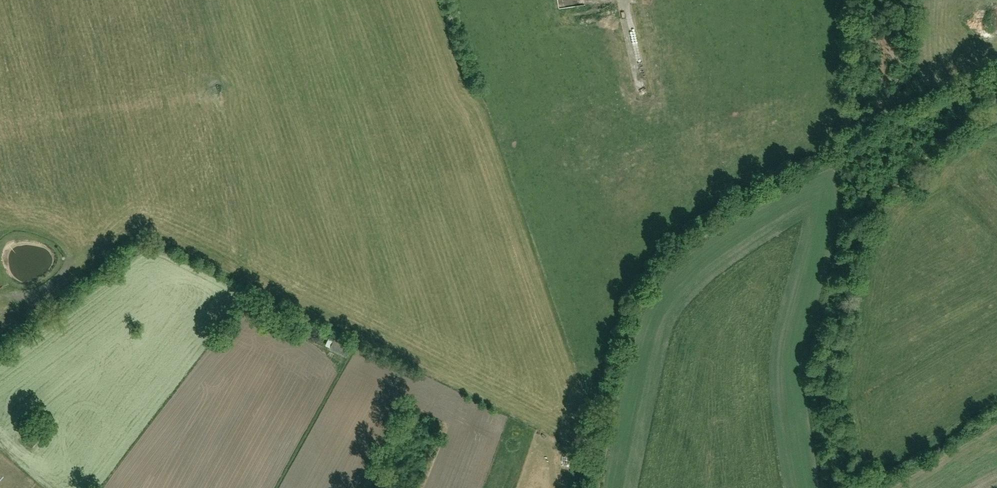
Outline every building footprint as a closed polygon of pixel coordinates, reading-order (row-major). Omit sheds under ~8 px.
[(352,347),(330,337),(326,345),(331,347),(330,349),(347,357),(352,347)]
